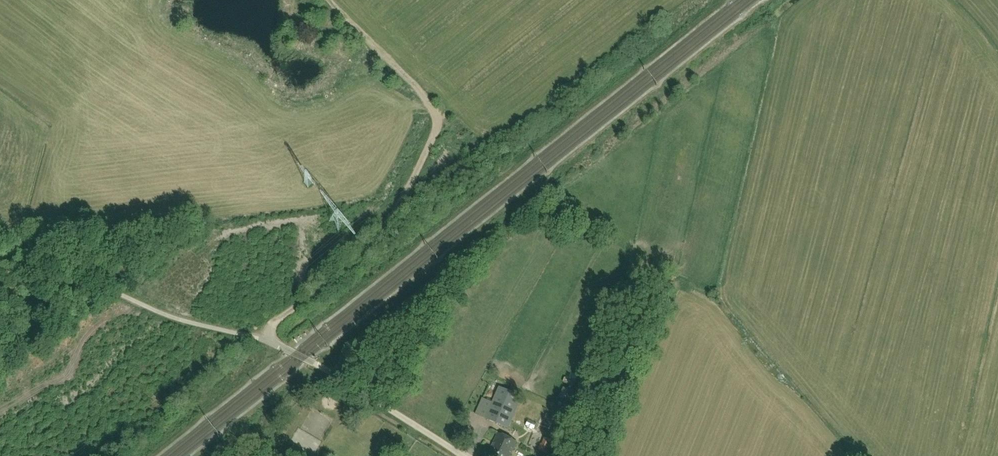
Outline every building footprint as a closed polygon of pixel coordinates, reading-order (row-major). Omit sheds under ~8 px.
[(486,418),(507,428),(521,397),(500,388),(486,418)] [(517,443),(498,434),(487,455),(510,455),(517,443)] [(548,453),(552,441),(545,439),(543,445),(541,444),(539,450),(548,453)]
